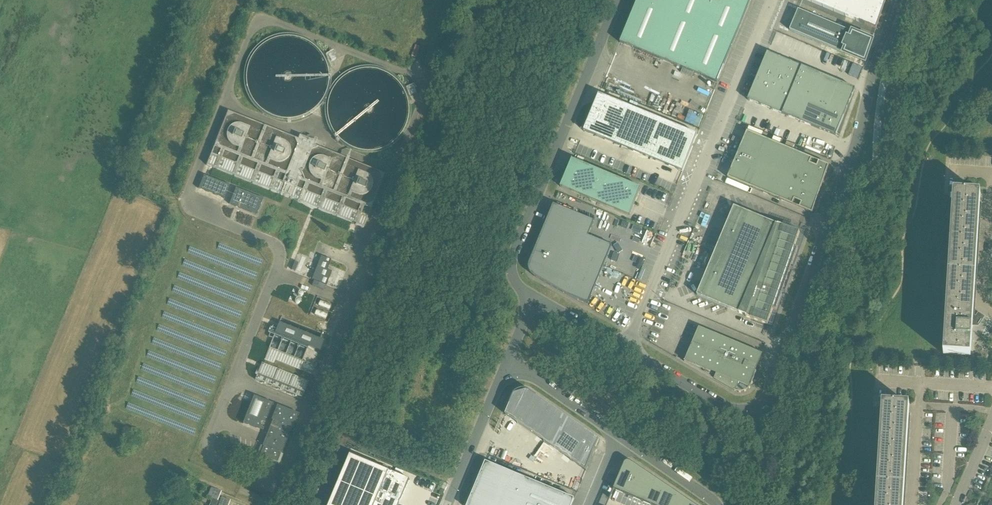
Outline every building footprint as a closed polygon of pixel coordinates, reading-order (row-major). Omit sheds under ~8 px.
[(620,43),(717,83),(751,0),(637,0),(620,43)] [(876,29),(886,0),(807,0),(876,29)] [(790,30),(864,61),(872,40),(798,9),(790,30)] [(768,52),(758,76),(770,81),(779,57),(768,52)] [(779,57),(770,81),(781,86),(791,62),(779,57)] [(791,62),(781,86),(792,90),(802,67),(791,62)] [(802,67),(792,90),(810,98),(820,74),(802,67)] [(820,74),(810,98),(845,113),(855,89),(820,74)] [(758,76),(748,99),(760,105),(770,81),(758,76)] [(770,81),(760,105),(771,109),(781,86),(770,81)] [(781,86),(771,109),(783,114),(792,90),(781,86)] [(792,90),(783,114),(800,121),(810,98),(792,90)] [(599,94),(584,131),(617,144),(632,107),(599,94)] [(810,98),(800,121),(820,129),(821,126),(837,132),(845,113),(810,98)] [(632,107),(617,144),(650,158),(665,121),(632,107)] [(297,140),(227,112),(206,164),(363,226),(383,175),(314,147),(317,140),(300,133),(297,140)] [(665,121),(650,158),(682,171),(697,134),(665,121)] [(812,213),(829,165),(747,131),(728,178),(812,213)] [(561,187),(630,216),(641,188),(573,159),(572,159),(561,187)] [(204,175),(199,188),(225,199),(230,186),(204,175)] [(256,215),(263,199),(236,188),(229,204),(256,215)] [(954,192),(945,337),(944,354),(971,356),(973,315),(974,315),(982,202),(981,202),(981,194),(954,192)] [(588,303),(612,246),(588,236),(594,221),(554,204),(530,262),(529,264),(529,266),(529,268),(529,270),(530,272),(531,273),(532,275),(534,276),(578,301),(579,299),(588,303)] [(794,247),(800,231),(734,207),(697,295),(746,316),(746,317),(767,324),(773,309),(776,310),(782,294),(778,292),(789,263),(792,264),(798,248),(794,247)] [(320,255),(311,279),(314,280),(312,285),(323,290),(325,285),(326,285),(331,271),(327,269),(330,259),(320,255)] [(275,360),(311,374),(314,365),(302,361),(308,346),(319,351),(323,340),(278,323),(276,327),(273,325),(272,328),(270,327),(268,333),(269,333),(268,337),(272,339),(269,348),(264,360),(274,363),(275,360)] [(685,361),(682,360),(676,358),(735,391),(735,390),(739,383),(748,387),(763,354),(699,327),(685,361)] [(308,382),(262,364),(255,380),(302,398),(308,382)] [(514,394),(506,414),(586,470),(599,439),(542,400),(528,390),(514,394)] [(273,404),(254,397),(243,424),(263,431),(273,404)] [(877,504),(905,504),(910,413),(909,413),(910,404),(883,403),(877,504)] [(299,415),(276,406),(271,420),(272,421),(262,446),(261,445),(256,456),(279,465),(284,455),(282,454),(292,428),(294,429),(299,415)] [(329,504),(398,504),(410,478),(351,453),(329,504)] [(486,461),(467,504),(572,504),(575,498),(486,461)] [(613,489),(651,504),(695,504),(653,476),(631,462),(624,463),(613,489)]
